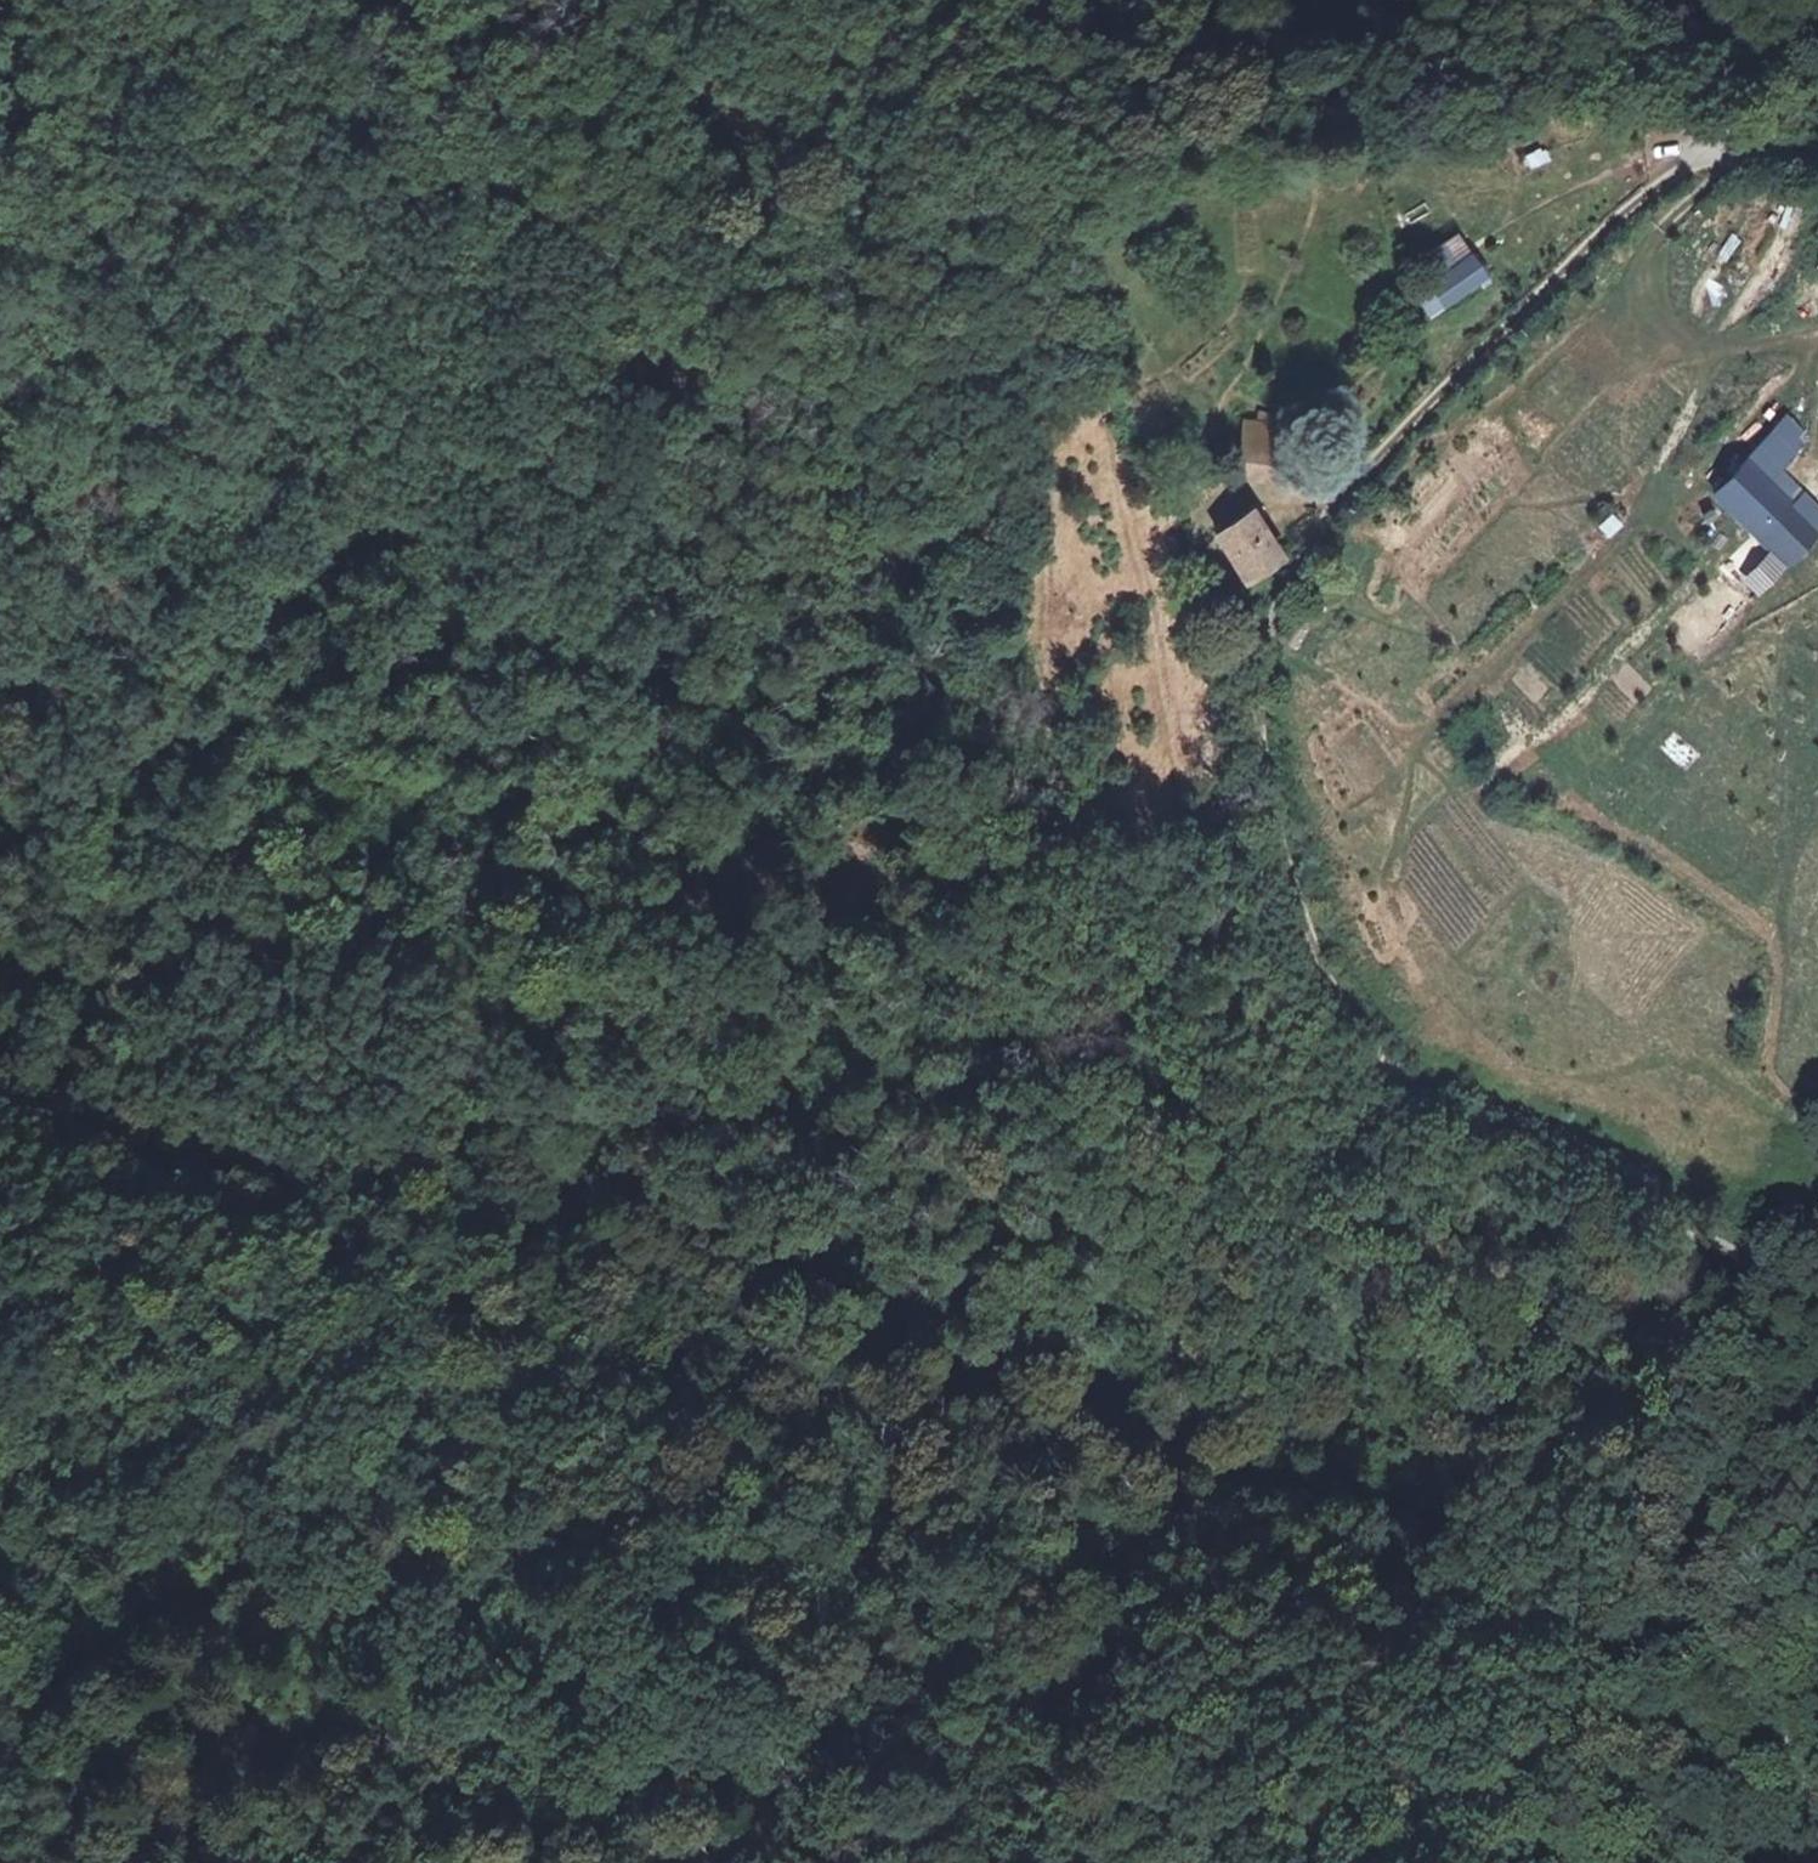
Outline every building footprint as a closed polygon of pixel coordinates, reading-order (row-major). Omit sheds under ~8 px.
[(1441,283),(1455,303),(1489,278),(1476,258),(1441,283)] [(1291,428),(1248,430),(1246,465),(1291,463),(1291,428)] [(1789,508),(1749,471),(1723,499),(1763,536),(1789,508)] [(1282,553),(1263,528),(1228,554),(1251,579),(1282,553)]
